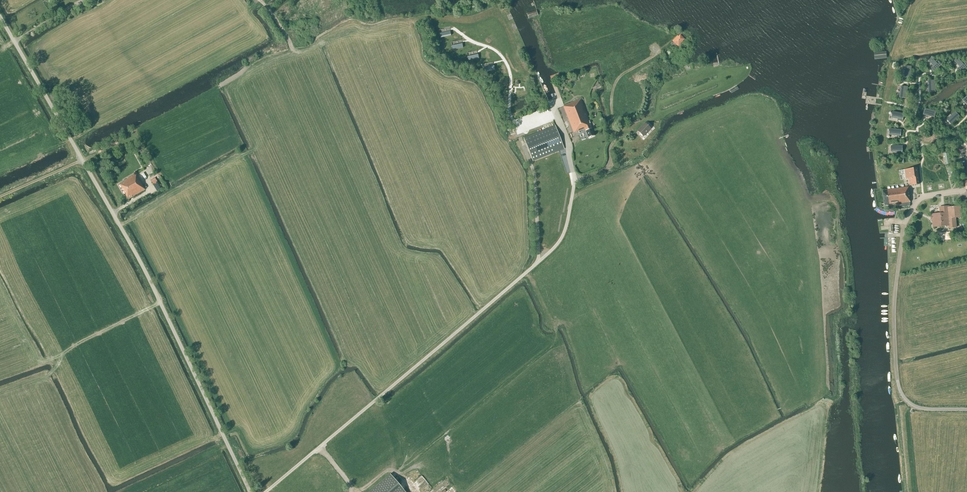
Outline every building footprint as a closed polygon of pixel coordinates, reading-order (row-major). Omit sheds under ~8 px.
[(685,39),(680,35),(678,37),(678,36),(673,41),(679,47),(684,42),(683,41),(685,39)] [(451,42),(452,50),(463,49),(462,40),(451,42)] [(934,66),(931,68),(934,71),(941,64),(939,61),(937,63),(932,57),(928,61),(934,66)] [(955,61),(960,66),(957,69),(960,72),(966,66),(966,64),(966,62),(964,64),(958,58),(955,61)] [(559,74),(550,78),(552,82),(553,83),(561,80),(559,74)] [(594,136),(589,124),(590,123),(581,99),(563,106),(573,133),(578,131),(584,129),(588,138),(594,136)] [(934,118),(936,112),(925,109),(923,115),(934,118)] [(891,118),(902,120),(904,114),(892,112),(891,118)] [(959,116),(955,112),(947,120),(951,124),(959,116)] [(643,136),(650,128),(645,123),(637,131),(643,136)] [(533,161),(564,149),(555,126),(524,138),(533,161)] [(905,170),(901,170),(903,179),(906,179),(909,178),(911,185),(918,184),(916,168),(905,170)] [(138,179),(135,175),(124,181),(125,182),(122,183),(121,182),(119,184),(128,199),(145,190),(139,179),(138,179)] [(157,191),(161,188),(157,181),(155,178),(150,180),(152,184),(157,191)] [(910,206),(909,202),(910,202),(909,198),(910,198),(909,192),(909,187),(882,190),(885,206),(899,204),(899,208),(910,206)] [(939,209),(940,213),(931,214),(932,227),(948,226),(948,228),(956,228),(956,225),(955,217),(961,216),(960,206),(950,207),(949,206),(939,207),(939,209)] [(390,474),(368,491),(405,491),(390,474)] [(431,488),(422,476),(417,480),(421,484),(418,486),(423,491),(426,491),(431,488)]
